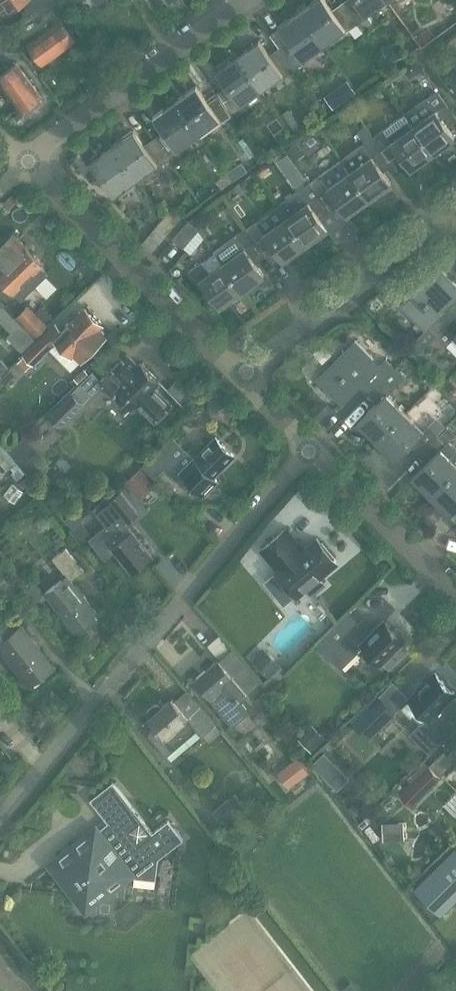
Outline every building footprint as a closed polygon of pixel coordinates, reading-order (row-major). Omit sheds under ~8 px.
[(6,6),(11,12),(25,3),(31,11),(47,0),(0,0),(0,10),(6,6)] [(29,42),(44,63),(76,39),(71,33),(80,26),(60,0),(48,0),(30,12),(36,20),(53,8),(61,19),(29,42)] [(312,27),(321,40),(342,26),(345,30),(348,28),(356,23),(341,2),(331,9),(325,0),(315,0),(300,11),(312,27)] [(377,0),(344,0),(341,2),(356,23),(366,16),(363,10),(377,0)] [(321,40),(312,27),(300,11),(278,26),(288,40),(279,47),(293,68),(304,60),(300,55),(321,40)] [(366,16),(356,23),(362,31),(372,24),(366,16)] [(356,23),(348,28),(354,37),(362,31),(356,23)] [(425,31),(417,37),(422,44),(431,38),(425,31)] [(283,75),(293,68),(279,47),(269,54),(259,40),(237,55),(258,86),(280,71),(283,75)] [(396,43),(385,47),(389,62),(401,58),(396,43)] [(431,63),(443,55),(438,48),(426,56),(431,63)] [(225,86),(216,92),(230,113),(241,106),(237,101),(258,86),(237,55),(215,71),(225,86)] [(415,59),(403,67),(407,74),(415,76),(422,71),(415,59)] [(0,74),(0,80),(22,110),(32,102),(35,107),(45,100),(17,62),(0,74)] [(347,82),(336,90),(344,100),(355,92),(347,82)] [(220,121),(230,113),(216,92),(206,99),(196,85),(174,100),(196,131),(217,116),(220,121)] [(444,121),(454,114),(437,91),(428,98),(427,96),(404,112),(405,114),(413,126),(414,125),(433,152),(455,136),(444,121)] [(162,130),(152,137),(167,158),(178,151),(174,146),(196,131),(174,100),(152,116),(162,130)] [(410,168),(433,152),(414,125),(413,126),(405,114),(373,137),(390,160),(400,153),(410,168)] [(132,130),(111,146),(133,176),(153,162),(156,166),(167,158),(152,137),(142,144),(132,130)] [(390,160),(373,137),(363,144),(340,160),(349,172),(350,171),(369,197),(391,182),(381,167),(390,160)] [(111,146),(89,161),(111,192),(133,176),(111,146)] [(288,155),(278,162),(287,174),(297,168),(288,155)] [(340,160),(310,182),(312,186),(326,206),(336,199),(346,213),(369,197),(350,171),(349,172),(340,160)] [(240,163),(225,173),(231,181),(232,180),(246,170),(240,163)] [(225,173),(214,181),(220,189),(231,181),(225,173)] [(316,213),(326,206),(312,186),(310,182),(278,205),(286,217),(305,243),(327,228),(316,213)] [(187,196),(181,204),(189,210),(195,202),(187,196)] [(163,237),(180,218),(170,209),(153,228),(163,237)] [(282,260),(305,243),(286,217),(264,233),(256,221),(246,228),(262,251),(272,245),(282,260)] [(179,250),(197,229),(188,221),(170,242),(179,250)] [(246,228),(214,251),(223,263),(242,289),(263,274),(252,259),(262,251),(246,228)] [(62,231),(56,236),(64,244),(70,239),(62,231)] [(43,264),(13,233),(0,246),(0,266),(2,268),(0,270),(0,292),(7,300),(14,293),(21,300),(48,274),(40,267),(43,264)] [(201,262),(189,270),(198,282),(201,280),(219,305),(242,289),(223,263),(209,272),(201,262)] [(404,302),(417,315),(414,318),(426,329),(416,340),(424,348),(436,336),(436,335),(455,316),(455,303),(455,301),(455,300),(455,284),(440,267),(404,302)] [(49,325),(29,305),(16,317),(36,337),(49,325)] [(70,349),(82,360),(107,336),(100,328),(103,324),(85,306),(63,328),(55,336),(49,330),(23,355),(34,365),(58,342),(68,351),(70,349)] [(35,339),(20,324),(3,307),(0,311),(0,319),(12,331),(8,336),(22,351),(35,339)] [(455,337),(455,316),(436,335),(446,345),(455,336),(455,337)] [(357,341),(322,376),(334,388),(331,390),(343,402),(360,384),(369,393),(395,368),(386,359),(380,365),(357,341)] [(393,342),(386,349),(396,359),(403,353),(393,342)] [(93,371),(74,390),(85,401),(104,382),(120,399),(123,396),(134,407),(139,401),(156,418),(172,402),(155,385),(160,381),(141,362),(138,365),(127,353),(101,379),(93,371)] [(378,401),(360,418),(379,438),(406,411),(388,394),(405,377),(395,368),(369,393),(378,401)] [(196,396),(179,378),(168,389),(185,406),(196,396)] [(223,389),(211,400),(220,409),(231,397),(223,389)] [(51,412),(62,423),(85,401),(74,390),(51,412)] [(455,412),(455,408),(441,390),(434,397),(451,417),(455,412)] [(418,453),(437,435),(428,426),(424,430),(406,411),(379,438),(398,457),(410,445),(418,453)] [(437,435),(418,453),(427,462),(414,474),(433,493),(455,470),(455,449),(449,441),(446,444),(437,435)] [(212,476),(233,455),(214,436),(193,457),(184,466),(162,444),(141,464),(153,476),(164,466),(185,487),(191,481),(203,493),(216,480),(212,476)] [(25,437),(9,451),(17,462),(20,465),(37,450),(25,437)] [(9,451),(0,440),(0,477),(13,466),(17,462),(9,451)] [(55,488),(67,474),(54,462),(41,475),(55,488)] [(20,466),(16,469),(12,473),(18,480),(26,473),(20,466)] [(433,493),(451,511),(455,506),(455,470),(433,493)] [(106,525),(89,539),(103,556),(106,560),(117,550),(132,569),(152,554),(126,521),(137,512),(121,492),(111,499),(113,501),(97,513),(106,525)] [(81,508),(65,520),(72,529),(87,515),(81,508)] [(287,529),(262,549),(278,568),(265,581),(284,603),(296,593),(297,594),(307,586),(312,591),(322,583),(317,577),(336,561),(317,539),(304,550),(287,529)] [(66,573),(45,590),(75,627),(80,623),(86,630),(98,620),(92,613),(97,609),(71,576),(83,566),(66,545),(52,556),(66,573)] [(25,587),(34,599),(45,590),(36,578),(25,587)] [(325,632),(315,643),(340,668),(358,651),(365,658),(371,652),(380,662),(383,659),(390,666),(407,648),(400,642),(403,640),(402,639),(402,638),(403,638),(403,637),(404,636),(404,635),(404,634),(404,633),(404,632),(403,632),(403,631),(403,630),(402,630),(401,629),(400,629),(400,628),(399,628),(398,628),(397,628),(396,628),(395,628),(395,629),(394,629),(393,630),(384,622),(367,639),(355,628),(359,624),(346,612),(325,632)] [(51,664),(19,622),(12,628),(3,617),(0,619),(0,649),(27,683),(51,664)] [(222,633),(213,641),(223,653),(232,645),(222,633)] [(287,669),(264,647),(252,659),(275,681),(287,669)] [(260,680),(239,655),(226,667),(218,658),(195,677),(211,695),(213,694),(217,698),(213,701),(232,724),(249,709),(239,698),(260,680)] [(402,707),(411,716),(414,714),(424,724),(413,734),(428,750),(455,723),(455,702),(451,696),(454,693),(435,673),(409,698),(410,699),(402,707)] [(179,707),(171,698),(160,708),(157,705),(154,704),(146,711),(145,715),(148,718),(147,718),(154,727),(149,732),(148,735),(165,755),(196,728),(202,736),(215,725),(192,697),(179,707)] [(374,702),(351,724),(367,741),(390,718),(374,702)] [(312,723),(298,737),(311,751),(325,737),(312,723)] [(323,750),(311,762),(324,774),(336,762),(323,750)] [(413,806),(442,778),(439,775),(454,761),(445,751),(431,764),(427,759),(408,777),(413,782),(401,793),(413,806)] [(297,763),(282,775),(290,786),(305,774),(297,763)] [(156,879),(158,858),(183,839),(168,819),(152,832),(113,781),(90,799),(91,800),(94,797),(115,824),(102,834),(99,829),(54,863),(67,880),(66,887),(73,888),(89,908),(132,874),(134,877),(156,879)] [(233,791),(212,809),(224,823),(245,805),(233,791)] [(246,827),(239,817),(227,825),(234,835),(246,827)] [(385,820),(385,837),(406,837),(406,819),(385,820)] [(439,917),(455,900),(455,851),(455,850),(413,891),(439,917)]
